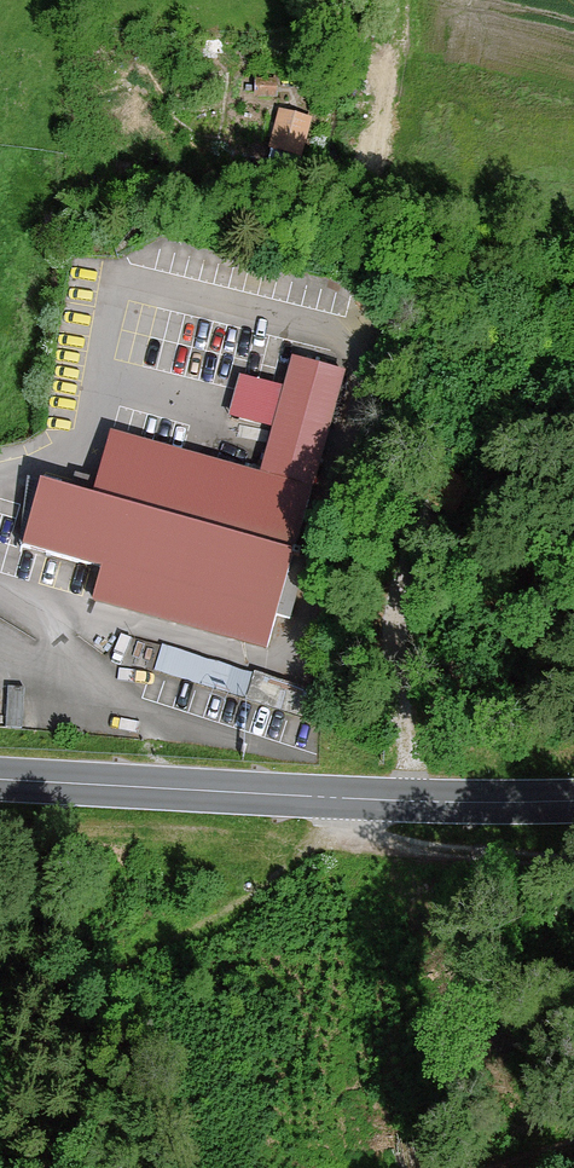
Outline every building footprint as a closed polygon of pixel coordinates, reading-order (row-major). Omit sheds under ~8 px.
[(273,105),(274,88),(252,87),(251,104),(273,105)] [(296,171),(304,125),(273,120),(265,166),(296,171)] [(338,379),(286,367),(261,471),(313,483),(338,379)] [(304,494),(101,437),(83,500),(28,484),(10,548),(92,572),(84,603),(259,652),(304,494)] [(160,642),(154,665),(235,687),(242,664),(160,642)]
